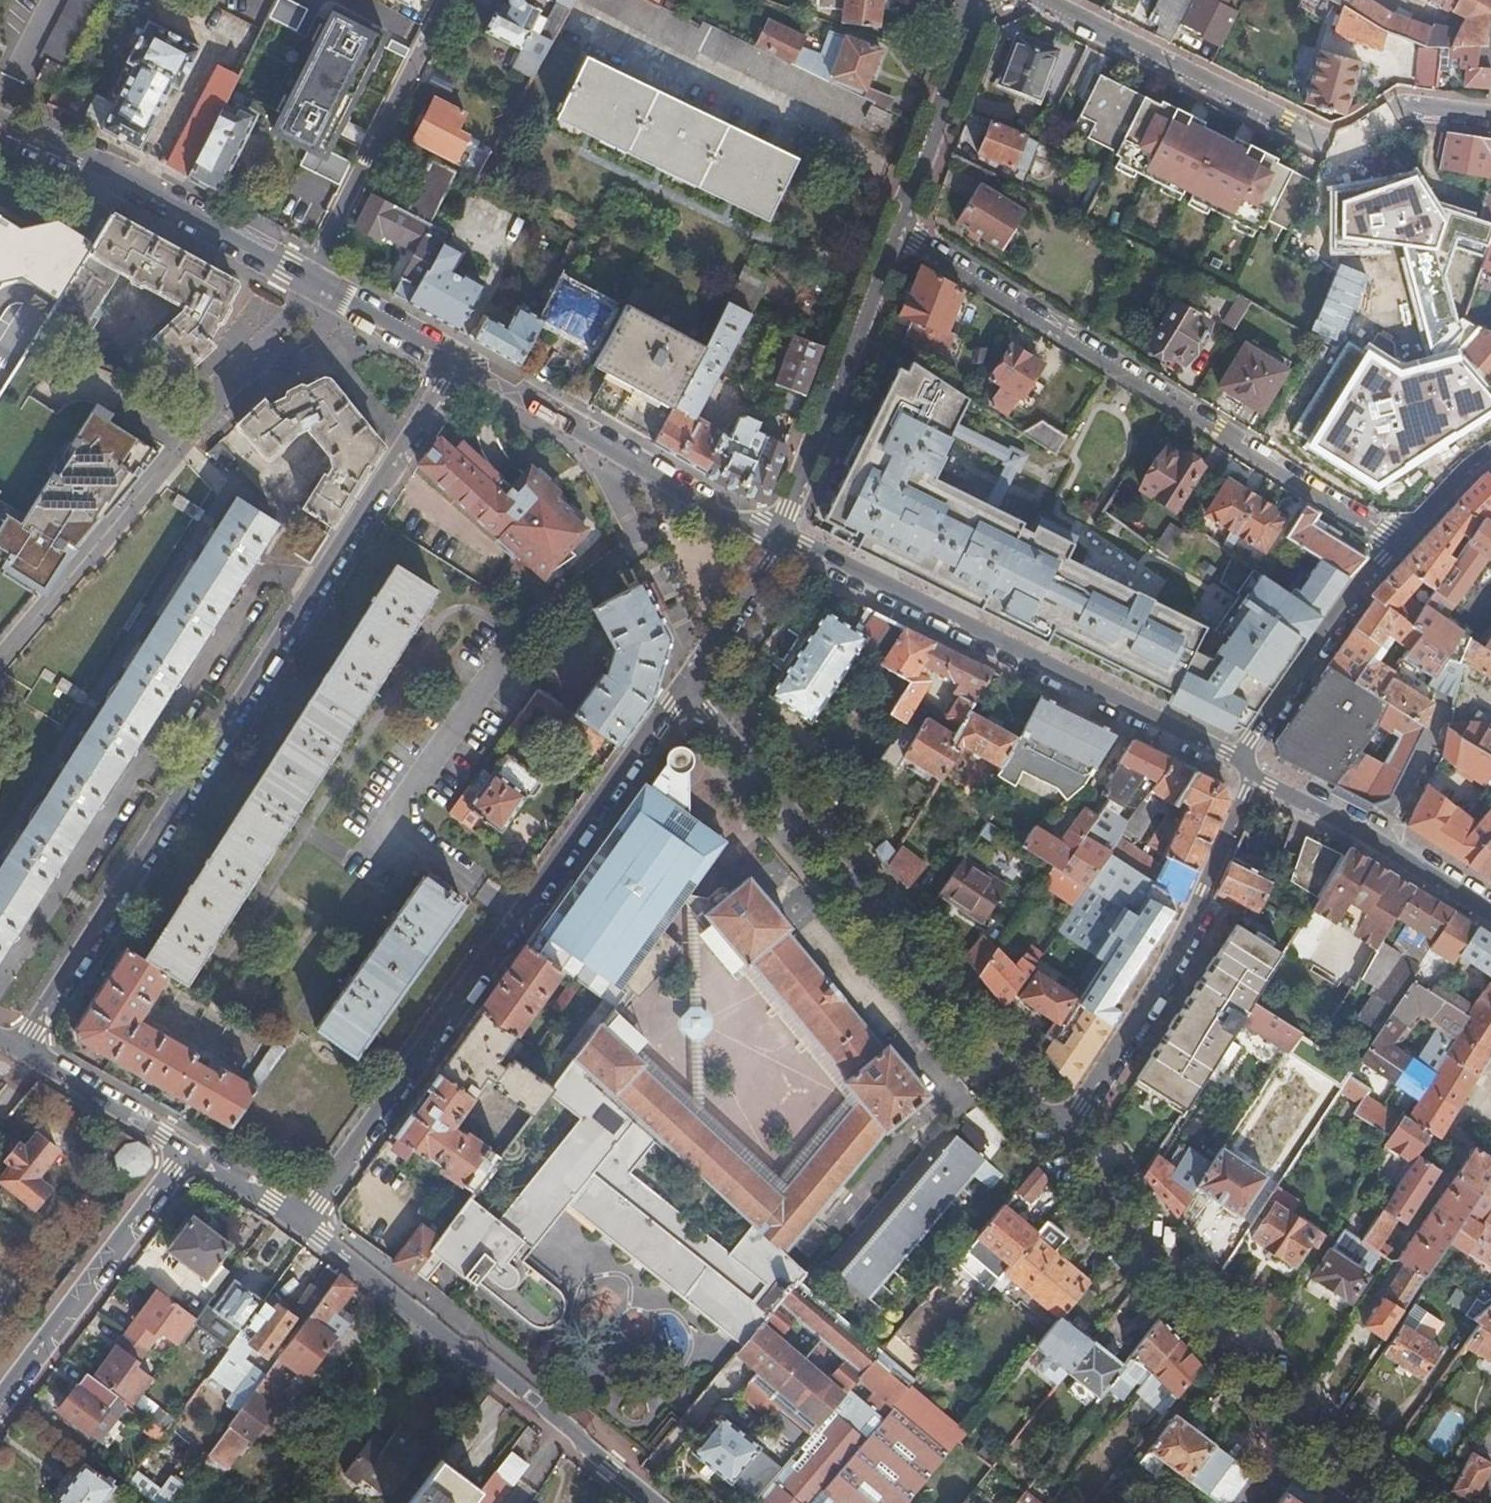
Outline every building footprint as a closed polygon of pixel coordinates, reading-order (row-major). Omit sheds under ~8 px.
[(53,88),(98,0),(66,0),(37,56),(45,61),(35,78),(53,88)] [(267,19),(295,31),(305,8),(286,0),(274,0),(267,19)] [(529,79),(567,9),(553,2),(551,1),(547,10),(544,16),(536,12),(537,10),(517,2),(519,0),(505,0),(505,1),(506,2),(507,3),(508,4),(502,16),(493,11),(482,31),(517,49),(508,68),(529,79)] [(553,2),(567,9),(572,0),(554,0),(553,2)] [(872,104),(862,99),(863,96),(827,79),(792,62),(756,45),(701,19),(698,25),(659,5),(649,0),(580,0),(693,56),(697,48),(861,127),(866,117),(872,104)] [(841,9),(843,0),(816,0),(816,6),(841,9)] [(841,9),(839,22),(877,27),(881,0),(843,0),(841,9)] [(1190,0),(1160,0),(1149,20),(1158,25),(1153,35),(1169,42),(1190,0)] [(1182,21),(1201,31),(1199,34),(1218,43),(1234,13),(1222,7),(1226,0),(1193,0),(1182,21)] [(1425,46),(1431,27),(1389,12),(1369,0),(1330,0),(1335,3),(1341,7),(1380,31),(1386,33),(1425,46)] [(1472,21),(1465,32),(1458,46),(1477,45),(1483,45),(1486,24),(1490,19),(1490,17),(1490,0),(1432,0),(1472,21)] [(1331,35),(1379,51),(1386,33),(1380,31),(1341,7),(1331,35)] [(271,129),(321,155),(382,34),(332,9),(271,129)] [(136,34),(144,19),(131,11),(123,27),(136,34)] [(1486,86),(1485,96),(1490,97),(1490,17),(1490,19),(1486,24),(1483,45),(1477,45),(1476,65),(1489,67),(1486,86)] [(97,126),(135,147),(168,84),(174,87),(196,46),(144,19),(136,34),(104,97),(111,101),(97,126)] [(756,45),(792,62),(798,49),(803,39),(767,22),(756,45)] [(881,39),(907,47),(909,25),(882,23),(881,39)] [(1465,32),(1431,27),(1425,46),(1440,46),(1458,46),(1465,32)] [(792,62),(827,79),(842,36),(828,31),(819,56),(798,49),(792,62)] [(842,36),(827,79),(863,96),(880,49),(842,36)] [(1019,37),(1001,80),(1000,80),(998,83),(1002,85),(1003,83),(1017,90),(1016,93),(1033,101),(1053,54),(1055,55),(1057,50),(1051,48),(1050,50),(1019,37)] [(84,63),(92,47),(81,42),(73,57),(84,63)] [(1458,46),(1440,46),(1435,70),(1448,70),(1448,67),(1465,68),(1462,84),(1486,86),(1489,67),(1476,65),(1477,45),(1458,46)] [(1319,49),(1302,103),(1342,115),(1358,62),(1319,49)] [(554,113),(772,216),(800,157),(581,54),(559,102),(556,101),(552,110),(554,111),(554,113)] [(165,164),(185,176),(228,91),(234,78),(236,75),(217,65),(165,164)] [(1291,169),(1093,71),(1082,92),(1089,95),(1078,116),(1093,123),(1086,137),(1115,152),(1114,155),(1137,166),(1134,172),(1163,186),(1166,180),(1211,203),(1209,208),(1237,223),(1240,217),(1264,229),(1268,221),(1281,227),(1305,182),(1288,174),(1291,169)] [(50,89),(43,104),(64,113),(71,97),(50,89)] [(185,176),(213,191),(246,125),(251,116),(244,112),(249,102),(228,91),(185,176)] [(111,101),(104,97),(93,92),(80,118),(97,126),(111,101)] [(410,142),(450,163),(464,136),(454,130),(461,114),(432,99),(426,111),(422,109),(418,115),(417,115),(413,123),(418,127),(410,142)] [(1360,99),(1349,106),(1353,111),(1363,105),(1360,99)] [(872,104),(866,117),(886,126),(892,114),(872,104)] [(977,153),(1010,166),(1022,134),(989,122),(977,153)] [(1438,166),(1490,176),(1490,174),(1490,137),(1446,131),(1438,166)] [(469,157),(462,169),(476,176),(489,152),(485,150),(475,149),(472,148),(469,157)] [(403,211),(427,223),(454,171),(430,158),(428,160),(423,162),(419,170),(421,176),(413,191),(407,193),(403,202),(405,207),(403,211)] [(954,222),(998,249),(1022,210),(978,183),(954,222)] [(403,211),(372,195),(355,227),(382,241),(385,235),(416,251),(392,293),(407,302),(440,241),(445,232),(427,223),(403,211)] [(1483,204),(1480,217),(1490,221),(1490,206),(1483,204)] [(114,209),(112,209),(109,213),(91,242),(55,300),(50,308),(62,315),(57,324),(82,339),(88,331),(82,327),(82,326),(88,315),(117,269),(128,274),(129,279),(137,284),(142,282),(183,305),(180,312),(179,312),(154,336),(184,368),(209,345),(205,339),(234,285),(232,281),(182,254),(116,218),(119,212),(114,209)] [(91,242),(75,232),(55,220),(14,226),(0,217),(0,271),(7,270),(20,278),(41,291),(55,300),(91,242)] [(1480,267),(1490,271),(1490,233),(1480,267)] [(407,302),(455,330),(481,284),(469,278),(462,290),(443,279),(446,274),(448,275),(460,252),(440,241),(407,302)] [(541,296),(549,301),(560,280),(579,246),(570,241),(541,296)] [(918,266),(907,295),(904,294),(897,314),(910,318),(901,340),(928,356),(953,366),(963,338),(944,330),(959,291),(918,266)] [(724,303),(747,315),(766,279),(742,267),(724,303)] [(540,319),(598,351),(618,313),(619,313),(560,280),(549,301),(540,318),(540,319)] [(1219,321),(1231,329),(1248,302),(1235,295),(1219,321)] [(747,315),(724,303),(698,354),(673,404),(695,418),(747,315)] [(1168,353),(1182,362),(1206,323),(1172,303),(1146,346),(1165,357),(1168,353)] [(467,336),(515,364),(540,319),(540,318),(516,305),(505,326),(485,316),(478,328),(475,327),(471,328),(467,336)] [(655,438),(673,404),(698,354),(618,313),(598,351),(591,365),(606,374),(591,401),(655,438)] [(95,319),(88,315),(82,326),(82,327),(88,331),(95,319)] [(1489,331),(1476,327),(1454,353),(1485,390),(1485,391),(1490,385),(1490,332),(1489,331)] [(787,413),(796,417),(823,344),(793,333),(775,382),(791,389),(786,401),(790,403),(787,413)] [(1214,385),(1257,411),(1283,370),(1240,343),(1214,385)] [(989,403),(1003,412),(1014,394),(1018,396),(1038,364),(1008,344),(988,377),(1001,385),(989,403)] [(965,397),(909,361),(904,371),(895,367),(887,384),(886,384),(829,501),(830,501),(821,519),(831,524),(827,534),(977,608),(1019,527),(1021,522),(994,508),(984,503),(931,477),(941,457),(936,455),(941,446),(943,447),(945,442),(943,441),(946,435),(951,425),(965,397)] [(324,520),(324,519),(331,523),(380,446),(352,410),(326,379),(322,377),(266,405),(261,400),(235,423),(265,455),(292,430),(304,424),(327,451),(331,465),(324,475),(322,474),(302,505),(320,516),(319,517),(324,520)] [(1480,440),(1490,433),(1490,385),(1485,391),(1485,390),(1456,420),(1480,440)] [(673,404),(655,438),(652,443),(676,457),(704,473),(723,435),(695,418),(673,404)] [(41,596),(77,540),(109,496),(116,501),(131,482),(125,477),(149,446),(77,406),(64,434),(59,431),(50,447),(60,455),(57,461),(47,455),(37,471),(41,475),(16,516),(0,506),(0,578),(33,595),(35,591),(41,596)] [(766,498),(786,444),(756,431),(759,422),(745,416),(739,418),(731,439),(723,434),(723,435),(704,473),(726,486),(760,500),(766,498)] [(1053,454),(1064,436),(1039,420),(1019,432),(1053,454)] [(984,503),(994,508),(1012,472),(1016,474),(1024,456),(1007,448),(1005,451),(951,425),(946,435),(1000,461),(998,465),(1002,467),(984,503)] [(416,464),(542,580),(546,575),(574,555),(568,550),(582,533),(573,525),(577,520),(568,512),(569,510),(553,495),(557,490),(551,485),(528,464),(509,486),(504,493),(494,485),(493,486),(452,450),(438,437),(416,464)] [(504,493),(509,486),(460,441),(452,450),(493,486),(494,485),(504,493)] [(217,444),(208,455),(222,467),(232,456),(217,444)] [(1139,486),(1172,507),(1198,465),(1179,453),(1176,457),(1162,448),(1139,486)] [(1485,522),(1490,514),(1490,477),(1485,473),(1455,502),(1456,502),(1480,518),(1485,522)] [(1203,514),(1232,533),(1253,497),(1224,480),(1203,514)] [(1253,497),(1232,533),(1262,551),(1280,521),(1267,513),(1271,508),(1253,497)] [(248,574),(258,560),(259,557),(260,554),(259,552),(258,550),(257,547),(272,523),(235,499),(0,869),(0,951),(6,942),(8,941),(10,941),(12,940),(14,939),(17,937),(26,923),(20,920),(43,885),(48,888),(59,871),(60,869),(60,866),(59,863),(59,859),(89,811),(92,810),(94,809),(98,807),(101,806),(109,792),(103,789),(120,763),(126,767),(137,749),(137,746),(137,744),(136,741),(135,739),(166,691),(170,690),(173,688),(176,687),(178,685),(187,671),(180,668),(197,642),(203,645),(212,631),(213,628),(214,625),(213,622),(213,620),(212,618),(232,586),(242,571),(248,574)] [(1467,539),(1480,518),(1456,502),(1369,596),(1373,599),(1410,625),(1421,607),(1409,599),(1416,593),(1412,590),(1418,583),(1431,591),(1433,588),(1435,590),(1453,561),(1445,556),(1459,534),(1467,539)] [(1282,537),(1310,554),(1319,559),(1347,577),(1363,557),(1308,523),(1315,513),(1302,504),(1282,537)] [(1435,688),(1453,697),(1454,698),(1463,664),(1460,662),(1460,660),(1466,637),(1458,632),(1448,626),(1461,608),(1453,603),(1469,579),(1475,583),(1489,562),(1490,563),(1490,526),(1485,522),(1480,518),(1467,539),(1453,561),(1435,590),(1433,588),(1431,591),(1421,607),(1410,625),(1419,632),(1400,658),(1429,677),(1425,682),(1435,688)] [(320,530),(307,522),(290,549),(307,560),(328,527),(324,524),(320,530)] [(1241,727),(1262,697),(1293,652),(1320,613),(1347,577),(1319,559),(1308,574),(1311,576),(1295,597),(1252,568),(1235,592),(1237,594),(1213,630),(1150,599),(1151,598),(1134,590),(1133,591),(1116,582),(1119,575),(1084,558),(1080,565),(1064,556),(1069,545),(1033,528),(1031,533),(1019,527),(977,608),(1195,715),(1227,731),(1241,727)] [(143,960),(166,975),(183,985),(200,959),(204,961),(207,956),(203,953),(207,945),(208,946),(241,893),(245,896),(249,890),(244,887),(249,880),(250,880),(283,828),(287,830),(291,824),(286,821),(291,814),(325,762),(329,765),(332,759),(328,756),(332,749),(333,749),(366,697),(371,699),(374,693),(369,690),(374,683),(375,684),(408,631),(412,634),(416,628),(411,625),(416,618),(434,591),(393,565),(143,960)] [(239,589),(248,574),(242,571),(232,586),(239,589)] [(641,586),(654,613),(664,608),(656,591),(651,581),(641,586)] [(600,675),(572,715),(602,736),(616,746),(647,703),(666,637),(659,624),(654,613),(641,586),(639,583),(584,611),(591,625),(597,622),(612,650),(604,675),(600,675)] [(1327,665),(1374,695),(1400,658),(1419,632),(1410,625),(1373,599),(1327,665)] [(767,695),(809,723),(857,652),(867,637),(859,631),(825,608),(767,695)] [(872,612),(859,631),(867,637),(857,652),(881,666),(905,628),(888,620),(872,612)] [(905,628),(881,666),(908,681),(889,712),(903,721),(916,700),(928,680),(920,676),(925,667),(957,683),(952,692),(958,695),(945,716),(959,724),(967,709),(989,670),(958,654),(905,628)] [(1484,648),(1466,637),(1460,660),(1490,679),(1490,652),(1484,648)] [(187,671),(203,645),(197,642),(180,668),(187,671)] [(1386,703),(1422,725),(1435,688),(1425,682),(1429,677),(1400,658),(1374,695),(1386,703)] [(1330,784),(1370,804),(1383,800),(1422,725),(1386,703),(1374,695),(1327,665),(1272,743),(1277,756),(1317,777),(1330,784)] [(544,721),(589,753),(602,736),(572,715),(537,689),(513,724),(519,727),(530,711),(529,710),(534,704),(549,714),(544,721)] [(1010,751),(999,767),(994,774),(1011,785),(1019,771),(1053,788),(1066,801),(1082,786),(1116,732),(1039,695),(1015,737),(1008,750),(1010,751)] [(960,745),(999,767),(1010,751),(1008,750),(1015,737),(967,709),(959,724),(953,735),(946,747),(954,752),(955,753),(960,745)] [(1475,711),(1468,722),(1447,722),(1446,727),(1490,756),(1490,720),(1475,711)] [(892,764),(919,725),(907,717),(881,756),(892,764)] [(946,747),(953,735),(924,717),(901,755),(938,779),(954,752),(946,747)] [(1490,790),(1490,756),(1446,727),(1439,757),(1490,790)] [(1156,783),(1171,759),(1153,751),(1149,749),(1132,740),(1119,761),(1121,762),(1132,768),(1143,774),(1142,775),(1156,783)] [(569,879),(524,942),(560,967),(603,998),(613,1004),(628,984),(635,993),(684,952),(665,927),(720,853),(687,815),(687,770),(689,767),(691,761),(690,756),(686,749),(681,747),(677,746),(672,747),(669,748),(665,752),(662,757),(662,765),(647,786),(642,783),(572,882),(569,879)] [(449,814),(468,827),(475,816),(499,832),(524,797),(525,798),(527,796),(533,796),(539,787),(538,780),(540,777),(506,753),(491,774),(482,768),(449,814)] [(1171,806),(1175,799),(1193,770),(1182,765),(1171,759),(1156,783),(1150,791),(1128,820),(1126,822),(1120,834),(1135,843),(1154,810),(1157,812),(1164,801),(1171,806)] [(1142,775),(1143,774),(1132,768),(1121,762),(1101,796),(1108,800),(1109,798),(1115,802),(1122,806),(1142,775)] [(109,792),(126,767),(120,763),(103,789),(109,792)] [(1167,856),(1194,868),(1226,799),(1222,785),(1206,776),(1193,770),(1175,799),(1184,804),(1165,847),(1159,843),(1171,820),(1165,816),(1149,844),(1167,856)] [(866,781),(859,787),(867,797),(874,791),(866,781)] [(1466,864),(1490,835),(1490,812),(1479,802),(1467,817),(1426,784),(1405,825),(1437,846),(1466,864)] [(1109,798),(1108,800),(1103,806),(1097,815),(1060,869),(1087,886),(1109,853),(1118,838),(1120,834),(1126,822),(1114,814),(1116,809),(1119,811),(1121,807),(1121,808),(1122,806),(1115,802),(1109,798)] [(1060,869),(1097,815),(1085,807),(1061,843),(1035,828),(1022,846),(1053,865),(1060,869)] [(980,817),(986,821),(992,812),(986,808),(980,817)] [(1294,819),(1286,815),(1281,827),(1289,830),(1294,819)] [(991,826),(985,822),(977,834),(984,838),(991,826)] [(1490,880),(1490,835),(1466,864),(1490,879),(1490,880)] [(1292,870),(1321,888),(1342,854),(1306,836),(1292,870)] [(874,850),(886,865),(895,851),(885,840),(874,850)] [(895,851),(886,865),(904,886),(926,865),(899,845),(895,851)] [(1405,906),(1416,888),(1393,874),(1383,867),(1372,861),(1348,846),(1342,854),(1321,888),(1308,908),(1332,923),(1340,911),(1361,924),(1354,936),(1377,952),(1382,942),(1393,924),(1405,906)] [(1078,1003),(1110,1025),(1121,1008),(1114,1001),(1173,911),(1148,897),(1155,881),(1109,853),(1087,886),(1076,901),(1057,929),(1105,961),(1077,1002),(1078,1003)] [(1148,897),(1173,911),(1175,907),(1194,868),(1167,856),(1155,881),(1148,897)] [(979,924),(981,925),(1005,887),(962,858),(939,894),(980,922),(979,924)] [(1230,858),(1216,891),(1258,909),(1264,896),(1271,878),(1230,858)] [(1060,869),(1053,865),(1044,879),(1076,901),(1087,886),(1060,869)] [(314,1030),(352,1057),(462,904),(456,900),(458,897),(449,890),(446,894),(423,877),(391,923),(386,920),(382,925),(386,928),(350,978),(351,979),(346,986),(341,983),(337,988),(341,991),(314,1030)] [(600,1022),(566,1067),(606,1104),(652,1146),(658,1137),(757,1228),(749,1237),(794,1279),(797,1281),(805,1272),(783,1251),(883,1131),(928,1093),(886,1044),(883,1047),(836,990),(786,930),(790,927),(748,877),(704,913),(745,963),(748,960),(846,1078),(843,1080),(857,1099),(778,1193),(641,1066),(643,1062),(600,1022)] [(20,920),(26,923),(48,888),(43,885),(20,920)] [(1428,947),(1451,911),(1452,910),(1435,899),(1416,888),(1405,906),(1393,924),(1382,942),(1377,952),(1361,978),(1373,986),(1368,993),(1374,997),(1361,1018),(1379,1030),(1393,1009),(1411,980),(1409,979),(1413,974),(1419,965),(1417,964),(1428,947)] [(1244,912),(1253,918),(1258,911),(1248,905),(1244,912)] [(1428,947),(1451,960),(1457,951),(1473,925),(1466,920),(1451,911),(1428,947)] [(1282,951),(1237,923),(1137,1081),(1183,1111),(1203,1080),(1226,1043),(1241,1022),(1253,1003),(1250,1001),(1282,951)] [(1490,975),(1490,935),(1486,931),(1486,933),(1473,925),(1457,951),(1469,960),(1490,975)] [(965,959),(979,976),(997,948),(980,937),(965,959)] [(477,1009),(513,1034),(560,967),(524,942),(477,1009)] [(979,976),(1005,1006),(1041,953),(1032,944),(1015,965),(997,948),(979,976)] [(74,1040),(229,1127),(256,1088),(246,1082),(219,1066),(218,1068),(214,1066),(211,1070),(192,1059),(195,1053),(138,1020),(166,975),(143,960),(124,948),(71,1030),(74,1040)] [(1411,980),(1429,992),(1437,982),(1443,972),(1433,965),(1422,981),(1413,974),(1409,979),(1411,980)] [(1036,1044),(1044,1053),(1064,1023),(1059,1020),(1075,996),(1036,970),(1019,996),(1054,1020),(1046,1032),(1036,1044)] [(1460,1037),(1456,1034),(1474,1007),(1437,982),(1429,992),(1411,980),(1393,1009),(1379,1030),(1361,1058),(1415,1095),(1430,1072),(1435,1075),(1460,1037)] [(1479,999),(1490,1006),(1490,981),(1479,999)] [(434,1071),(470,1096),(475,1100),(485,1085),(491,1080),(494,1083),(492,1086),(531,1114),(547,1092),(566,1067),(600,1022),(613,1004),(603,998),(544,1079),(513,1057),(509,1061),(506,1058),(502,1064),(496,1060),(513,1034),(477,1009),(434,1071)] [(1429,1136),(1435,1140),(1490,1053),(1490,1006),(1479,999),(1474,1007),(1456,1034),(1460,1037),(1435,1075),(1414,1108),(1410,1115),(1405,1111),(1401,1117),(1411,1124),(1429,1136)] [(1044,1053),(1070,1084),(1110,1025),(1078,1003),(1064,1023),(1044,1053)] [(1241,1022),(1286,1051),(1299,1032),(1253,1003),(1241,1022)] [(1318,1101),(1328,1107),(1345,1083),(1349,1075),(1355,1067),(1299,1032),(1286,1051),(1284,1053),(1330,1084),(1318,1101)] [(1203,1080),(1214,1087),(1237,1050),(1226,1043),(1203,1080)] [(246,1082),(256,1088),(283,1050),(273,1044),(246,1082)] [(566,1205),(739,1345),(758,1322),(775,1301),(794,1279),(749,1237),(733,1257),(630,1173),(652,1146),(606,1104),(566,1067),(547,1092),(580,1117),(499,1219),(469,1197),(438,1239),(413,1272),(425,1281),(442,1259),(524,1325),(527,1328),(530,1329),(532,1331),(535,1332),(537,1332),(540,1333),(542,1333),(545,1333),(548,1333),(551,1332),(553,1331),(555,1330),(557,1329),(558,1328),(560,1326),(561,1325),(562,1324),(564,1322),(565,1320),(566,1317),(567,1315),(567,1314),(567,1311),(568,1310),(568,1307),(567,1304),(566,1302),(565,1299),(564,1297),(563,1295),(561,1293),(559,1291),(558,1290),(556,1289),(561,1283),(526,1255),(566,1205)] [(473,1192),(500,1156),(456,1126),(454,1130),(449,1126),(470,1096),(434,1071),(390,1133),(423,1156),(425,1152),(440,1162),(437,1167),(473,1192)] [(1364,1095),(1365,1094),(1366,1094),(1370,1088),(1349,1075),(1345,1083),(1364,1095)] [(1389,1135),(1401,1117),(1366,1094),(1365,1094),(1364,1095),(1353,1112),(1389,1135)] [(1403,1111),(1405,1111),(1410,1115),(1414,1108),(1407,1104),(1403,1111)] [(1398,1144),(1411,1124),(1401,1117),(1389,1135),(1387,1137),(1398,1144)] [(1470,1120),(1490,1135),(1484,1143),(1490,1148),(1490,1133),(1472,1118),(1470,1120)] [(827,1264),(868,1299),(973,1176),(989,1189),(1001,1174),(938,1120),(926,1136),(931,1140),(827,1264)] [(35,1177),(59,1147),(38,1130),(26,1145),(20,1140),(4,1161),(11,1165),(0,1179),(0,1181),(33,1207),(48,1188),(35,1177)] [(151,1164),(149,1149),(120,1132),(105,1149),(115,1154),(114,1156),(116,1171),(131,1177),(143,1175),(151,1164)] [(1435,1140),(1429,1136),(1415,1158),(1382,1207),(1361,1240),(1381,1254),(1385,1256),(1391,1247),(1381,1240),(1396,1217),(1404,1222),(1437,1172),(1452,1152),(1435,1140)] [(1178,1145),(1167,1163),(1198,1183),(1208,1167),(1212,1161),(1188,1146),(1186,1150),(1178,1145)] [(1266,1176),(1222,1146),(1212,1161),(1208,1167),(1198,1183),(1196,1185),(1240,1214),(1253,1223),(1260,1213),(1269,1199),(1278,1185),(1266,1176)] [(1405,1262),(1424,1275),(1450,1236),(1466,1212),(1479,1192),(1477,1191),(1490,1169),(1490,1158),(1472,1146),(1456,1174),(1398,1257),(1405,1262)] [(1143,1174),(1176,1215),(1191,1193),(1196,1185),(1198,1183),(1167,1163),(1155,1154),(1143,1174)] [(1047,1179),(1035,1165),(1015,1189),(1028,1201),(1047,1179)] [(1477,1191),(1479,1192),(1466,1212),(1482,1222),(1481,1223),(1483,1224),(1490,1211),(1490,1169),(1477,1191)] [(1253,1236),(1295,1263),(1308,1243),(1315,1248),(1323,1235),(1269,1199),(1260,1213),(1265,1216),(1253,1236)] [(1036,1232),(1002,1204),(976,1236),(1002,1257),(991,1271),(995,1274),(989,1282),(992,1284),(1003,1272),(1010,1263),(1035,1234),(1036,1232)] [(1450,1236),(1467,1247),(1465,1250),(1490,1267),(1490,1211),(1483,1224),(1481,1223),(1482,1222),(1466,1212),(1450,1236)] [(205,1278),(230,1244),(192,1216),(167,1249),(170,1252),(162,1262),(184,1279),(191,1268),(205,1278)] [(1058,1318),(1062,1314),(1089,1281),(1055,1251),(1065,1236),(1047,1220),(1036,1232),(1035,1234),(1010,1263),(1003,1272),(992,1284),(999,1291),(1010,1278),(1026,1292),(1041,1304),(1058,1318)] [(413,1272),(438,1239),(419,1225),(392,1261),(411,1275),(413,1272)] [(1312,1276),(1349,1301),(1381,1254),(1361,1240),(1343,1228),(1312,1276)] [(1363,1324),(1384,1338),(1402,1311),(1425,1276),(1424,1275),(1405,1262),(1380,1298),(1363,1324)] [(228,1345),(215,1363),(232,1375),(254,1345),(265,1354),(292,1318),(301,1325),(339,1274),(327,1265),(313,1284),(311,1282),(298,1300),(303,1303),(294,1315),(276,1302),(273,1307),(262,1299),(241,1329),(228,1345)] [(206,1454),(227,1469),(273,1407),(271,1406),(292,1377),(301,1384),(307,1376),(305,1375),(333,1338),(336,1340),(351,1319),(350,1315),(335,1303),(351,1284),(339,1274),(301,1325),(265,1374),(238,1410),(206,1454)] [(213,1308),(241,1329),(262,1299),(234,1278),(213,1308)] [(1030,1316),(1048,1331),(1058,1318),(1041,1304),(1037,1308),(1023,1295),(1026,1292),(1010,1278),(999,1291),(1016,1304),(1019,1300),(1033,1313),(1030,1316)] [(739,1345),(734,1351),(755,1369),(745,1381),(777,1408),(808,1434),(818,1422),(831,1406),(842,1393),(860,1372),(879,1350),(797,1281),(794,1279),(775,1301),(758,1322),(739,1345)] [(91,1373),(130,1403),(150,1377),(134,1364),(158,1332),(175,1345),(195,1319),(155,1289),(91,1373)] [(1490,1304),(1490,1294),(1466,1314),(1473,1318),(1490,1303),(1490,1304)] [(1403,1321),(1430,1340),(1443,1321),(1416,1302),(1403,1321)] [(1490,1303),(1473,1318),(1478,1322),(1464,1343),(1490,1358),(1490,1304),(1490,1303)] [(1067,1372),(1093,1339),(1062,1314),(1058,1318),(1048,1331),(1035,1347),(1046,1355),(1067,1372)] [(1140,1384),(1149,1373),(1177,1337),(1161,1318),(1129,1358),(1124,1364),(1120,1369),(1140,1384)] [(1403,1321),(1382,1352),(1421,1377),(1441,1348),(1430,1340),(1403,1321)] [(1149,1373),(1175,1395),(1200,1363),(1177,1337),(1149,1373)] [(189,1380),(198,1387),(215,1363),(228,1345),(218,1338),(189,1380)] [(1120,1369),(1124,1364),(1093,1339),(1067,1372),(1075,1379),(1093,1393),(1098,1397),(1120,1369)] [(831,1406),(818,1422),(771,1481),(775,1484),(760,1502),(809,1502),(821,1488),(833,1498),(829,1502),(904,1502),(947,1452),(915,1424),(891,1404),(908,1383),(913,1378),(879,1350),(860,1372),(842,1393),(831,1406)] [(1058,1384),(1067,1372),(1046,1355),(1036,1367),(1058,1384)] [(226,1400),(238,1410),(265,1374),(252,1364),(226,1400)] [(57,1409),(107,1446),(124,1423),(115,1417),(126,1402),(85,1371),(57,1409)] [(1084,1405),(1093,1393),(1075,1379),(1066,1391),(1084,1405)] [(767,1420),(777,1408),(745,1381),(739,1397),(767,1420)] [(891,1404),(915,1424),(932,1404),(908,1383),(891,1404)] [(147,1418),(165,1431),(172,1423),(137,1396),(130,1405),(147,1418)] [(915,1424),(947,1452),(956,1439),(958,1441),(965,1432),(932,1404),(915,1424)] [(1140,1426),(1147,1431),(1162,1412),(1155,1406),(1140,1426)] [(688,1450),(728,1482),(758,1444),(718,1413),(688,1450)] [(1137,1462),(1153,1474),(1164,1459),(1220,1502),(1222,1498),(1229,1502),(1234,1502),(1236,1500),(1255,1473),(1174,1413),(1137,1462)] [(646,1442),(654,1448),(676,1421),(668,1415),(646,1442)] [(141,1426),(158,1439),(165,1431),(147,1418),(141,1426)] [(361,1478),(388,1498),(425,1448),(397,1427),(385,1444),(372,1434),(342,1474),(356,1484),(361,1478)] [(158,1459),(181,1477),(194,1460),(170,1442),(158,1459)] [(508,1450),(492,1473),(510,1486),(527,1464),(508,1450)] [(1470,1501),(1490,1463),(1490,1462),(1470,1450),(1450,1487),(1470,1501)] [(480,1488),(440,1458),(418,1488),(407,1502),(469,1502),(480,1488)] [(113,1483),(84,1461),(81,1465),(73,1459),(48,1492),(57,1498),(53,1502),(99,1502),(113,1483)] [(1240,1502),(1251,1502),(1274,1472),(1262,1464),(1255,1473),(1236,1500),(1240,1502)] [(173,1498),(136,1470),(127,1483),(153,1502),(170,1502),(173,1498)] [(510,1486),(492,1473),(480,1488),(469,1502),(498,1502),(510,1486)] [(1325,1495),(1297,1476),(1277,1502),(1319,1502),(1325,1495)] [(117,1486),(122,1489),(127,1483),(121,1479),(117,1486)] [(418,1488),(413,1484),(401,1500),(406,1502),(407,1502),(418,1488)] [(1023,1490),(1013,1502),(1038,1502),(1023,1490)]
